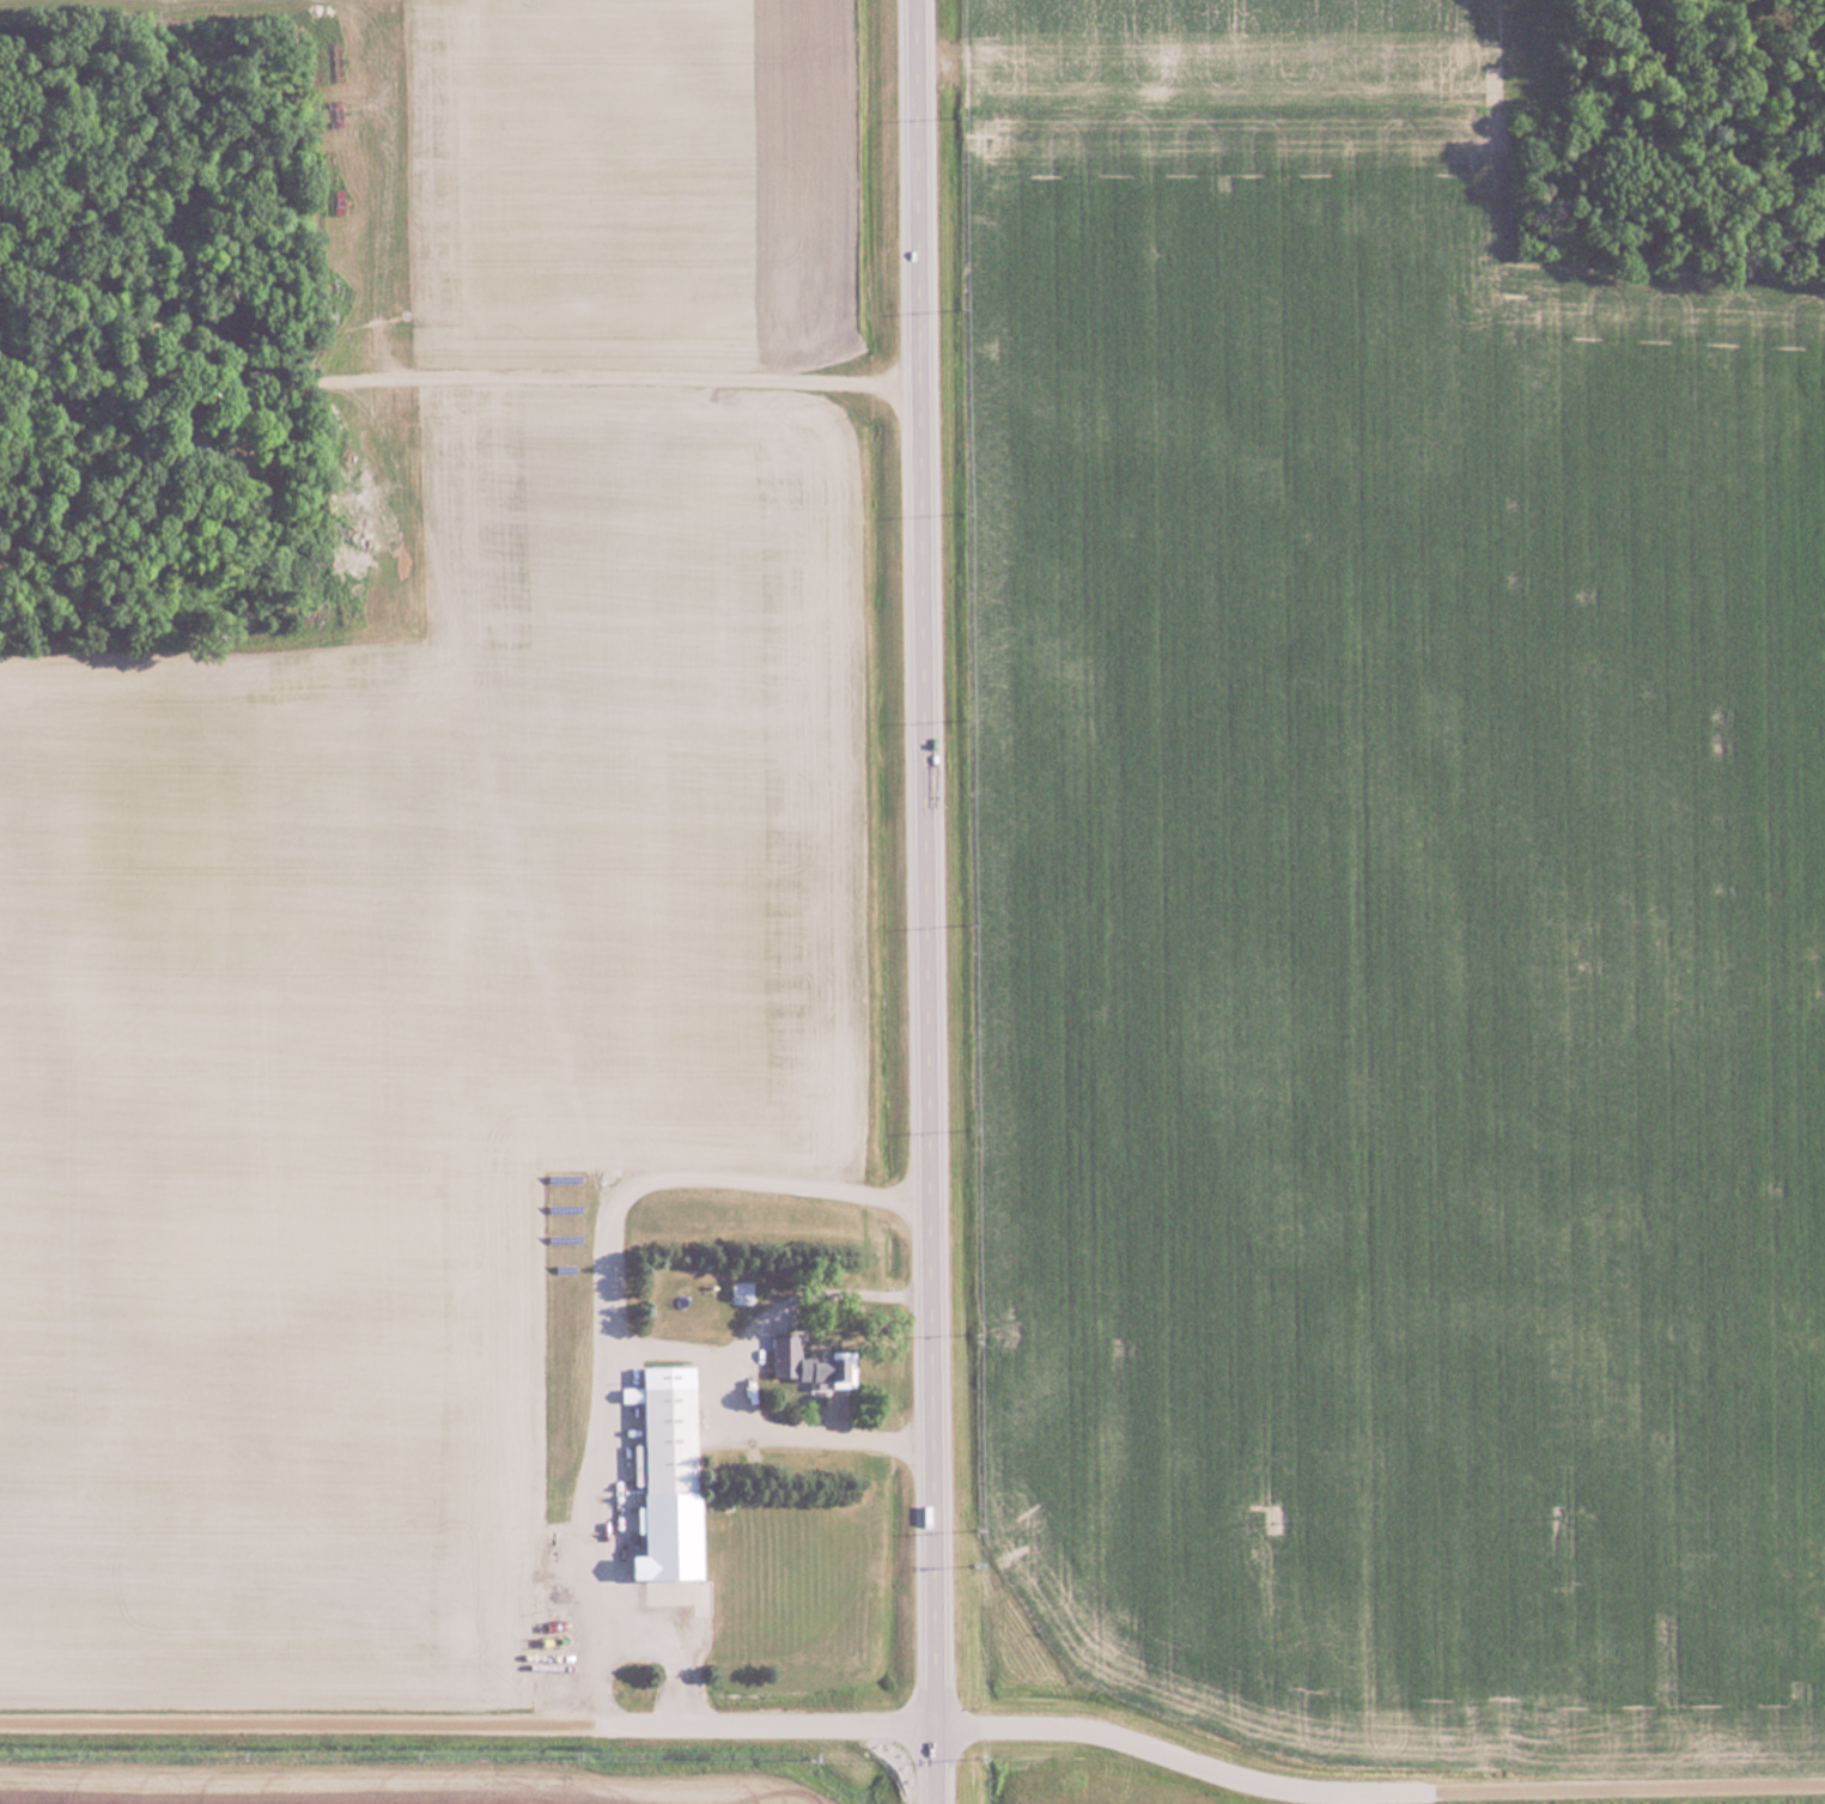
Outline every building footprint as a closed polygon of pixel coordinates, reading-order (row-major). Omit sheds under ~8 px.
[(803,1334),(774,1334),(774,1384),(857,1383),(856,1352),(833,1352),(833,1359),(803,1359),(803,1334)] [(647,1556),(638,1556),(638,1581),(662,1580),(662,1589),(701,1588),(701,1580),(705,1580),(701,1367),(646,1368),(646,1391),(644,1391),(647,1556)]
